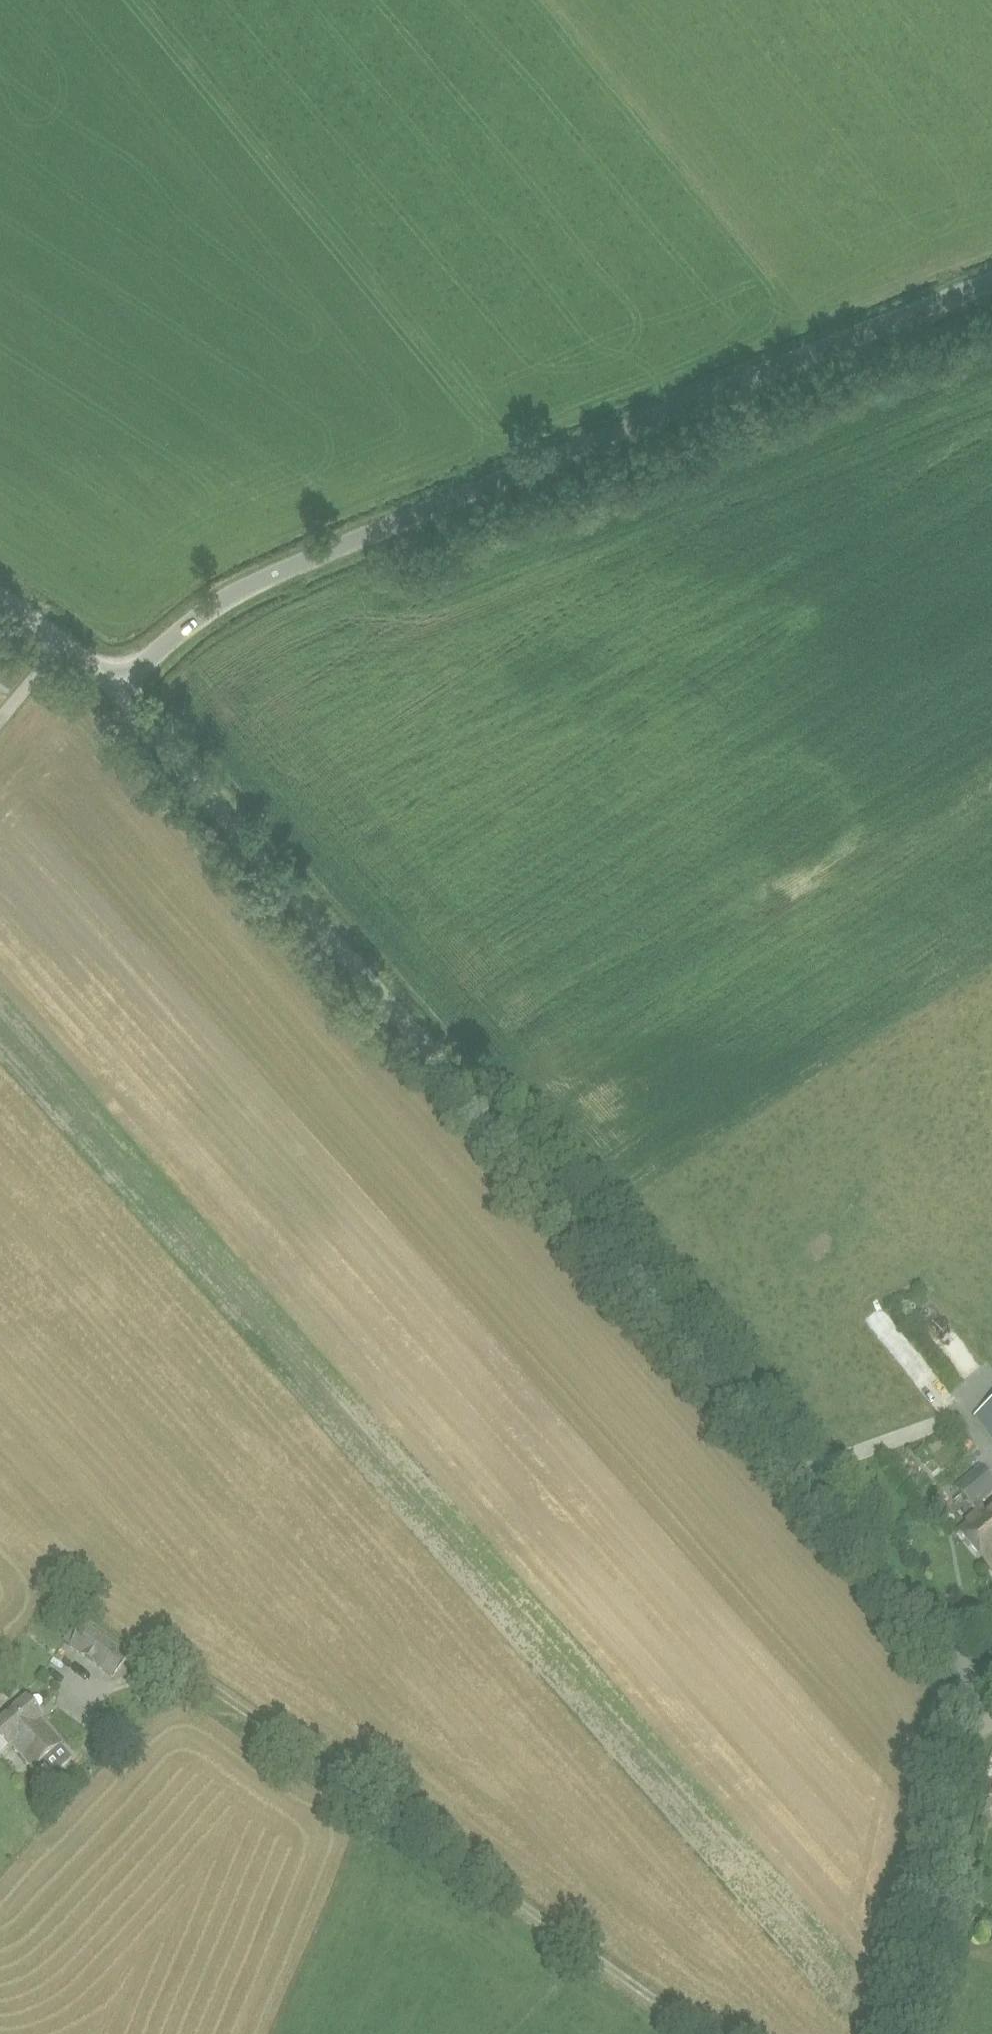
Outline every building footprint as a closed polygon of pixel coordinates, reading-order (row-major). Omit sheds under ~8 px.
[(5,689),(12,681),(0,671),(0,684),(5,689)] [(879,1338),(947,1413),(966,1395),(898,1320),(879,1338)] [(976,1416),(991,1436),(991,1403),(976,1416)] [(986,1507),(981,1501),(991,1491),(991,1483),(979,1468),(956,1488),(976,1512),(966,1521),(968,1523),(958,1531),(991,1571),(991,1502),(986,1507)] [(112,1679),(129,1656),(86,1624),(69,1648),(112,1679)] [(43,1718),(26,1699),(0,1721),(0,1738),(8,1747),(11,1745),(32,1769),(61,1745),(40,1720),(43,1718)]
